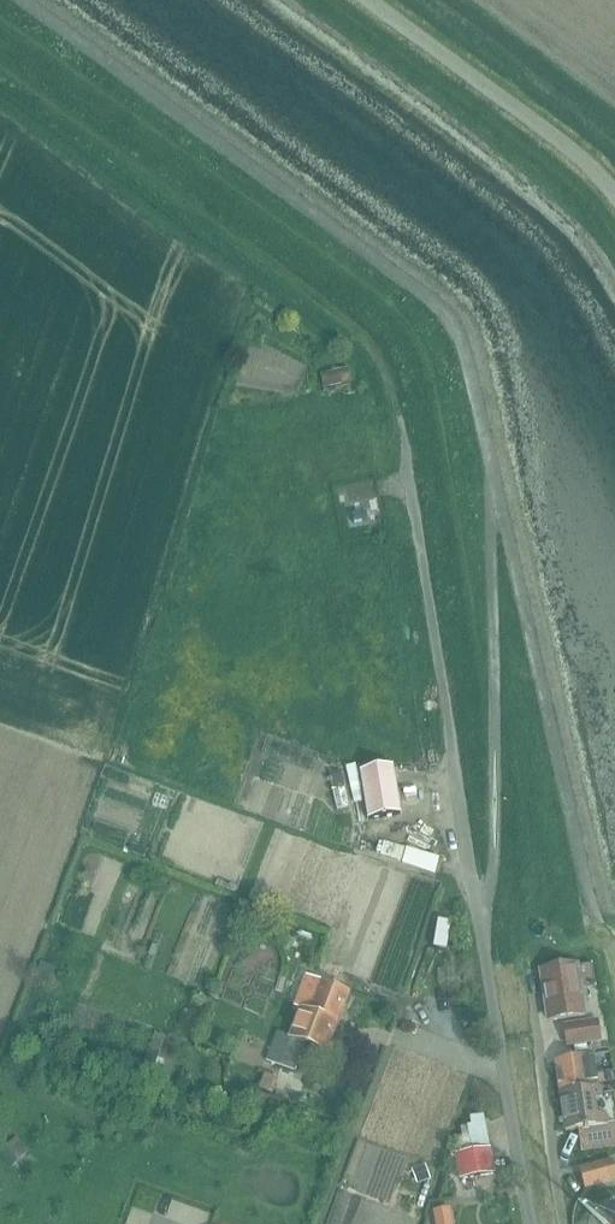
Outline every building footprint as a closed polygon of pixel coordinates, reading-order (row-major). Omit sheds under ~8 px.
[(366,512),(351,515),(353,523),(368,520),(366,512)] [(367,820),(400,814),(392,767),(359,773),(367,820)] [(434,876),(439,859),(406,849),(401,866),(434,876)] [(440,934),(455,937),(460,909),(445,907),(440,934)] [(576,965),(540,971),(548,1021),(584,1016),(576,965)] [(349,993),(315,979),(313,985),(318,987),(308,1012),(300,1009),(290,1036),(277,1031),(266,1061),(294,1072),(305,1043),(327,1051),(349,993)] [(566,1045),(599,1040),(597,1021),(563,1026),(566,1045)] [(559,1093),(586,1089),(599,1087),(611,1086),(609,1073),(600,1075),(600,1076),(596,1077),(593,1057),(595,1056),(595,1055),(554,1062),(559,1093)] [(582,1147),(583,1149),(614,1144),(614,1116),(612,1094),(601,1096),(599,1087),(586,1089),(559,1093),(559,1094),(565,1131),(579,1129),(582,1147)] [(484,1101),(467,1104),(470,1120),(487,1117),(484,1101)] [(455,1150),(459,1176),(493,1171),(489,1145),(455,1150)] [(611,1161),(579,1170),(584,1188),(614,1180),(614,1170),(612,1161),(611,1161)] [(609,1209),(603,1212),(601,1215),(599,1218),(598,1223),(614,1223),(614,1207),(609,1209)] [(445,1208),(433,1210),(435,1223),(448,1223),(445,1208)]
